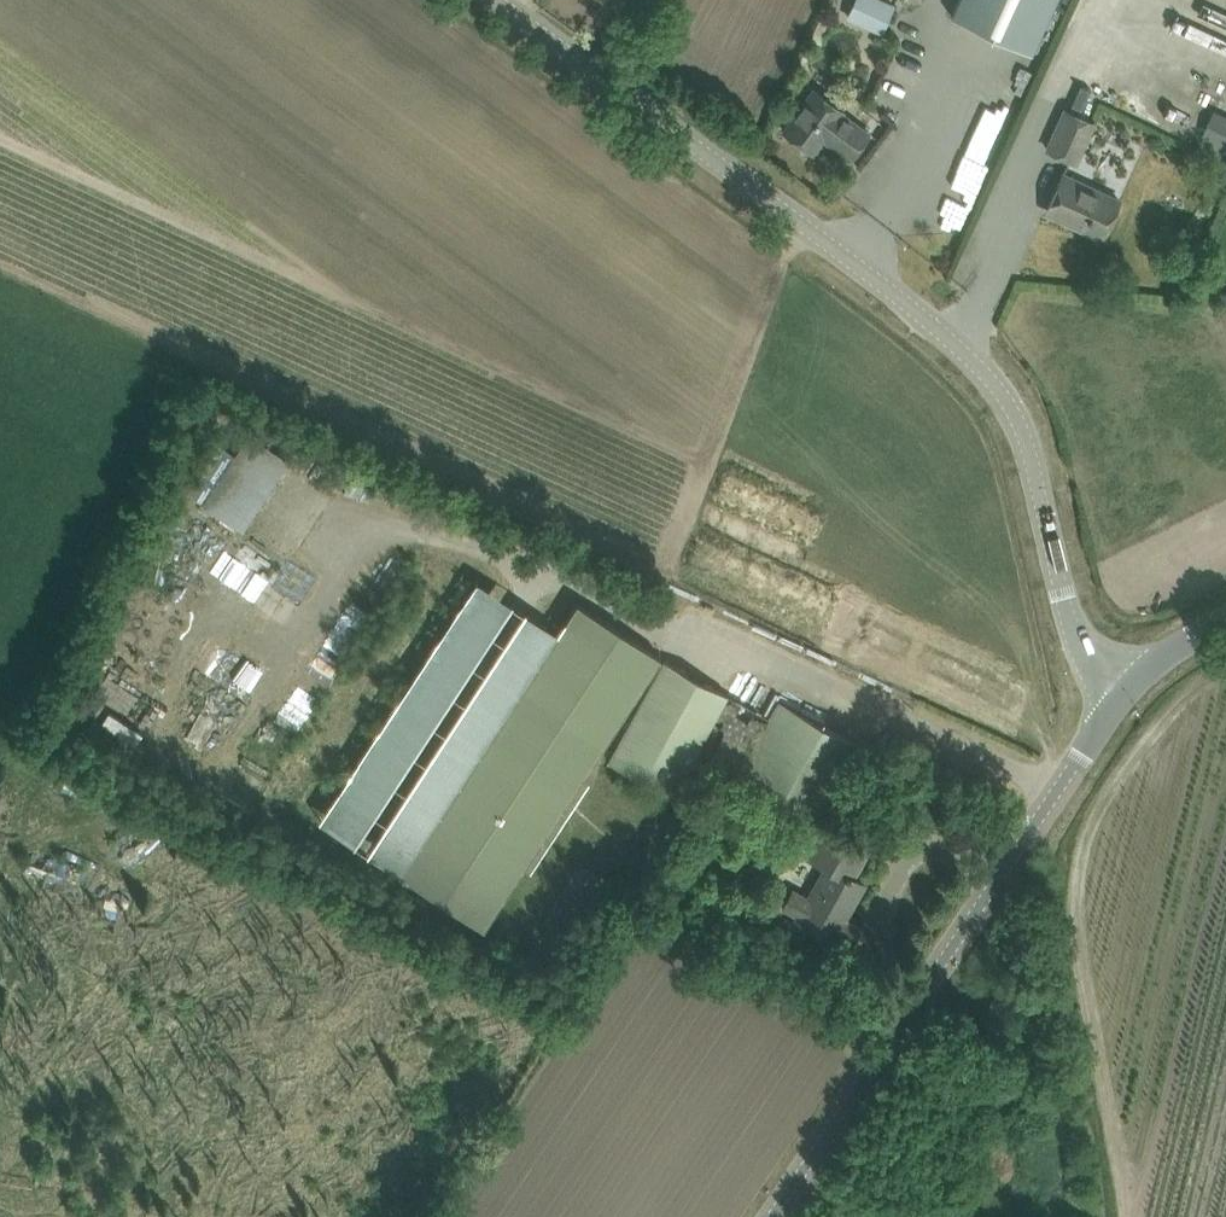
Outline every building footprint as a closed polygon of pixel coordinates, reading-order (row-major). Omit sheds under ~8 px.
[(853,20),(882,33),(895,3),(887,0),(862,0),(853,20)] [(951,16),(1031,52),(1055,0),(959,0),(951,16)] [(1089,87),(1083,104),(1098,109),(1104,92),(1089,87)] [(850,158),(864,138),(868,133),(841,112),(842,110),(813,89),(797,110),(783,130),(812,151),(823,136),(835,145),(835,147),(850,158)] [(1047,149),(1075,162),(1094,122),(1065,109),(1047,149)] [(1225,156),(1225,115),(1212,109),(1196,146),(1225,159),(1225,156)] [(1101,237),(1112,216),(1119,200),(1062,174),(1057,186),(1046,207),(1082,224),(1080,227),(1101,237)] [(242,529),(288,458),(249,432),(234,455),(218,444),(187,491),(242,529)] [(245,566),(273,577),(284,549),(255,539),(245,566)] [(222,588),(265,615),(279,592),(236,565),(222,588)] [(335,792),(371,815),(510,602),(475,578),(335,792)] [(484,928),(523,868),(530,872),(568,814),(576,800),(589,781),(583,776),(647,677),(661,657),(577,602),(563,622),(400,873),(484,928)] [(357,607),(328,654),(351,668),(380,621),(357,607)] [(769,718),(664,659),(608,761),(670,796),(689,762),(816,832),(863,748),(778,701),(769,718)] [(255,668),(239,692),(258,705),(274,681),(255,668)] [(303,686),(283,727),(307,738),(327,698),(303,686)] [(808,855),(827,866),(808,898),(794,890),(784,906),(799,914),(797,918),(833,938),(835,935),(848,942),(847,945),(848,946),(860,925),(858,924),(857,927),(841,918),(850,902),(855,905),(856,904),(853,902),(863,885),(865,887),(866,886),(851,878),(865,854),(868,855),(868,854),(847,842),(823,828),(808,855)]
